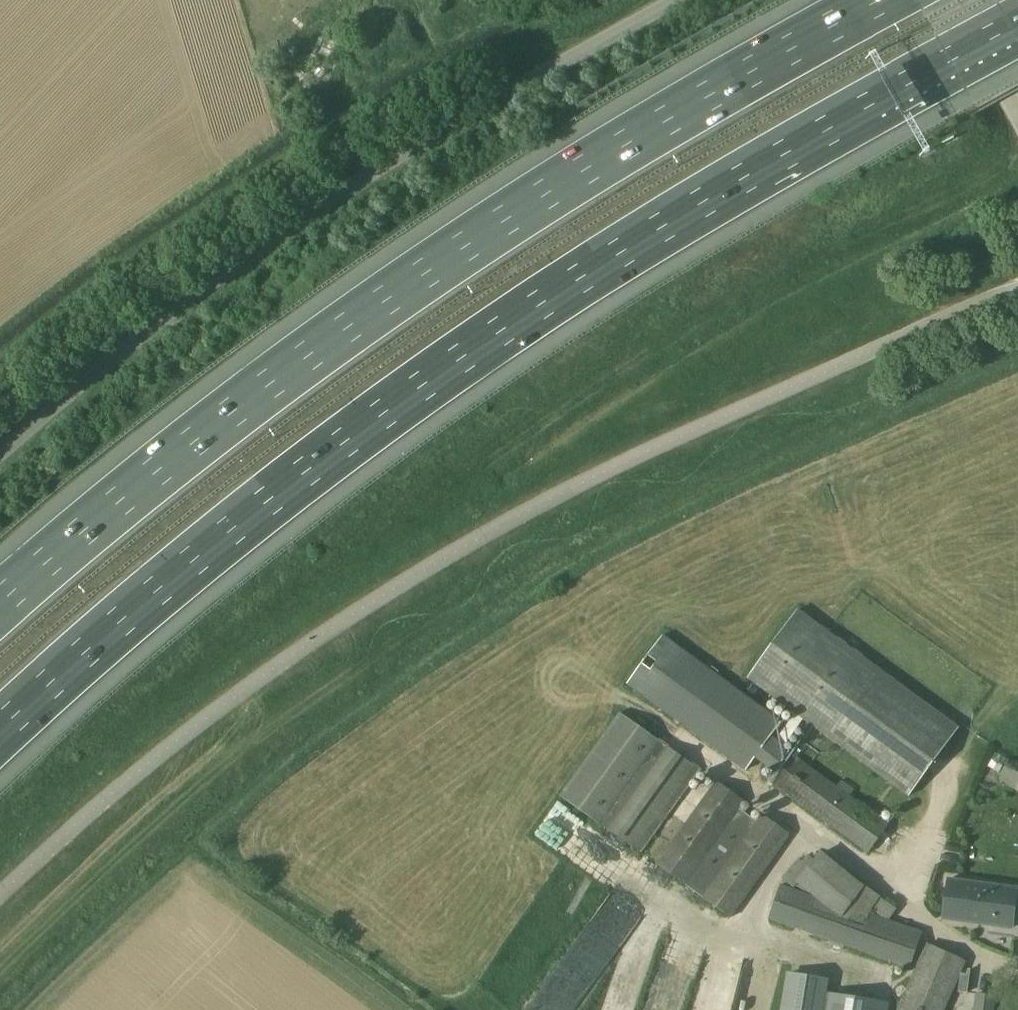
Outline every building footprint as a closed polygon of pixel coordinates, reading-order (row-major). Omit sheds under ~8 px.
[(365,12),(371,0),(348,0),(347,2),(365,12)] [(322,32),(298,85),(317,93),(341,41),(322,32)] [(908,796),(958,728),(796,609),(746,677),(908,796)] [(780,723),(662,636),(626,684),(745,771),(780,723)] [(700,769),(620,712),(560,796),(605,829),(606,827),(640,852),(700,769)] [(887,824),(788,751),(767,779),(867,852),(887,824)] [(744,801),(716,781),(657,864),(731,917),(790,834),(762,814),(758,821),(739,808),(744,801)] [(943,919),(1012,928),(1017,889),(949,879),(943,919)] [(850,908),(781,883),(769,918),(909,967),(922,933),(888,921),(896,909),(864,887),(850,908)] [(952,990),(960,972),(965,961),(929,944),(899,1009),(943,1009),(952,990)] [(886,1000),(821,990),(824,977),(788,971),(782,1009),(884,1009),(886,1000)] [(969,975),(961,974),(959,992),(967,993),(969,975)] [(994,997),(977,994),(974,1009),(993,1009),(994,997)]
